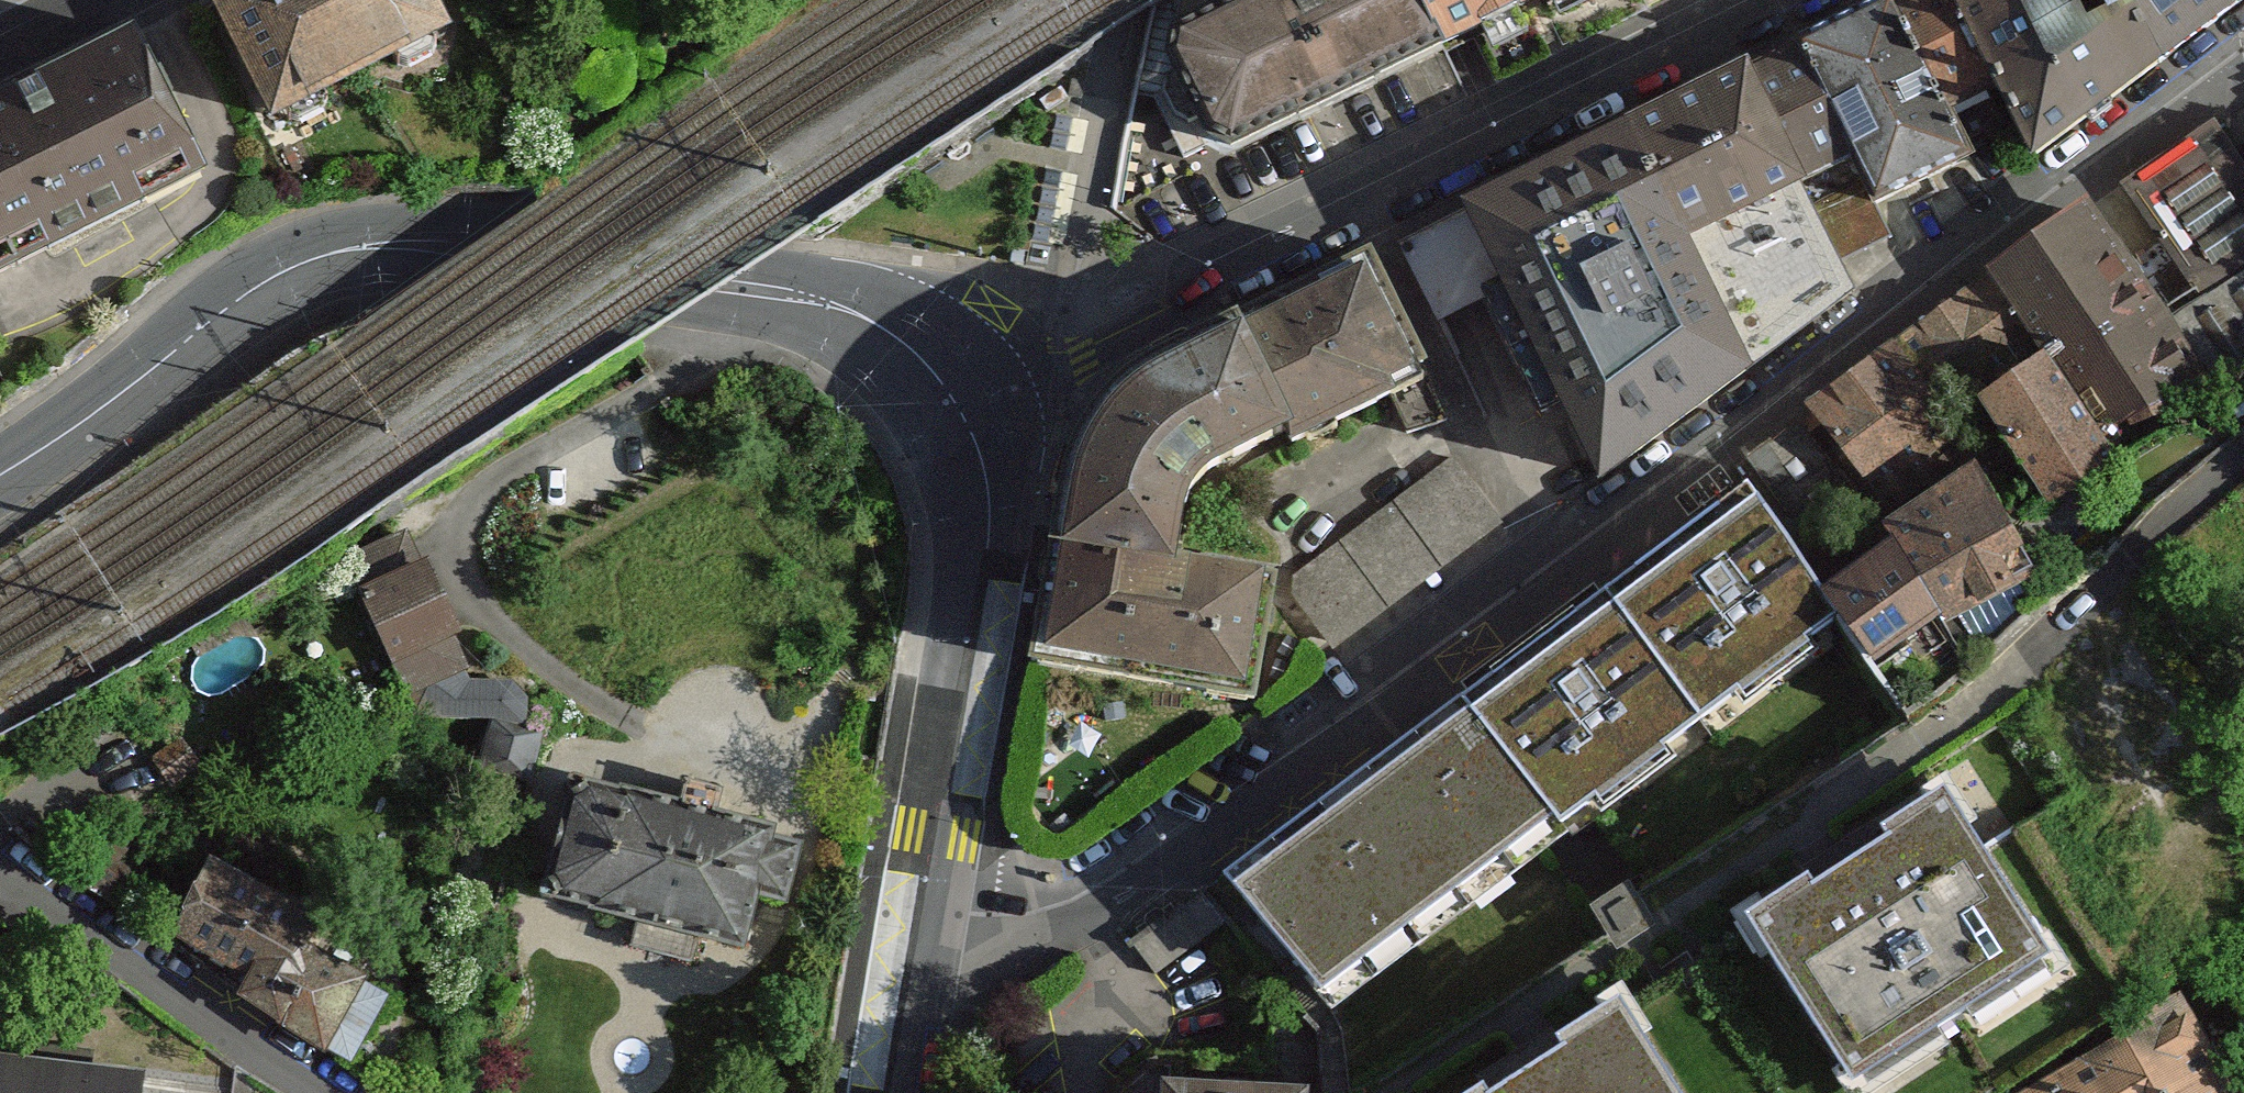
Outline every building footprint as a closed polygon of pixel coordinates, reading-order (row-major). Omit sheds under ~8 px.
[(198,21),(265,147),(451,57),(424,0),(238,0),(198,21)] [(1171,45),(1231,165),(1272,144),(1455,53),(1429,0),(1260,0),(1171,45)] [(1455,53),(1564,0),(1429,0),(1455,53)] [(1901,9),(1965,133),(2022,96),(1973,0),(1918,0),(1901,9)] [(2022,96),(2059,160),(2243,35),(2243,0),(1973,0),(2022,96)] [(1901,9),(1804,52),(1867,176),(1903,224),(1984,169),(1965,133),(1901,9)] [(135,39),(0,109),(0,302),(16,294),(208,198),(135,39)] [(1804,52),(1626,139),(1694,263),(1867,176),(1804,52)] [(2132,194),(2207,302),(2177,322),(2215,372),(2226,393),(2243,380),(2243,164),(2221,132),(2132,194)] [(1626,139),(1472,223),(1610,475),(1764,390),(1694,263),(1626,139)] [(2091,208),(1901,350),(1969,439),(2025,514),(2215,372),(2177,322),(2091,208)] [(1076,497),(1039,671),(1253,714),(1272,585),(1186,575),(1190,542),(1202,513),(1224,491),(1432,395),(1373,256),(1156,371),(1123,393),(1087,438),(1076,497)] [(1901,350),(1809,420),(1876,509),(1926,471),(1969,439),(1901,350)] [(1296,590),(1349,660),(1512,536),(1458,467),(1296,590)] [(1876,509),(1768,591),(1792,623),(1848,697),(2007,578),(1926,471),(1876,509)] [(1717,508),(1579,609),(1658,721),(1792,623),(1768,591),(1717,508)] [(406,725),(535,741),(534,689),(477,688),(418,534),(351,562),(406,725)] [(1579,609),(1435,711),(1522,826),(1658,721),(1579,609)] [(1435,711),(1225,868),(1311,983),(1522,826),(1435,711)] [(1730,890),(1854,1092),(1860,1092),(2075,955),(1947,752),(1730,890)] [(681,818),(576,792),(545,911),(638,934),(631,959),(696,976),(702,952),(752,965),(766,908),(796,916),(812,850),(724,828),(729,806),(687,795),(681,818)] [(332,936),(218,869),(172,948),(249,992),(238,1010),(353,1077),(396,1004),(318,959),(332,936)] [(1418,1092),(1705,1092),(1624,961),(1418,1092)] [(2007,1092),(2243,1092),(2243,1086),(2184,979),(2007,1092)] [(0,1050),(0,1092),(149,1092),(152,1066),(0,1050)]
